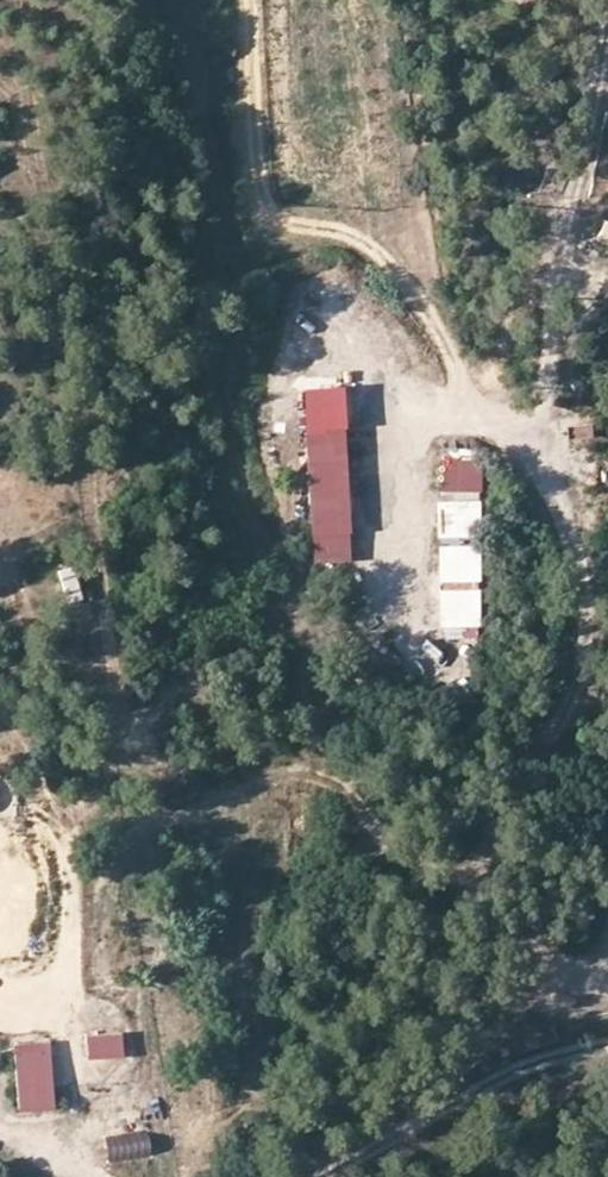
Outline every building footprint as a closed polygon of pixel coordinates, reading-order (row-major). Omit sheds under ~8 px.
[(342,381),(303,382),(307,552),(346,552),(342,381)] [(471,495),(440,496),(444,624),(475,623),(471,495)] [(71,562),(56,566),(67,603),(82,598),(71,562)] [(413,654),(414,611),(401,611),(400,654),(413,654)] [(122,1034),(84,1034),(84,1056),(122,1056),(122,1034)] [(45,1041),(13,1043),(16,1107),(49,1105),(45,1041)] [(107,1160),(149,1154),(146,1132),(104,1138),(107,1160)]
